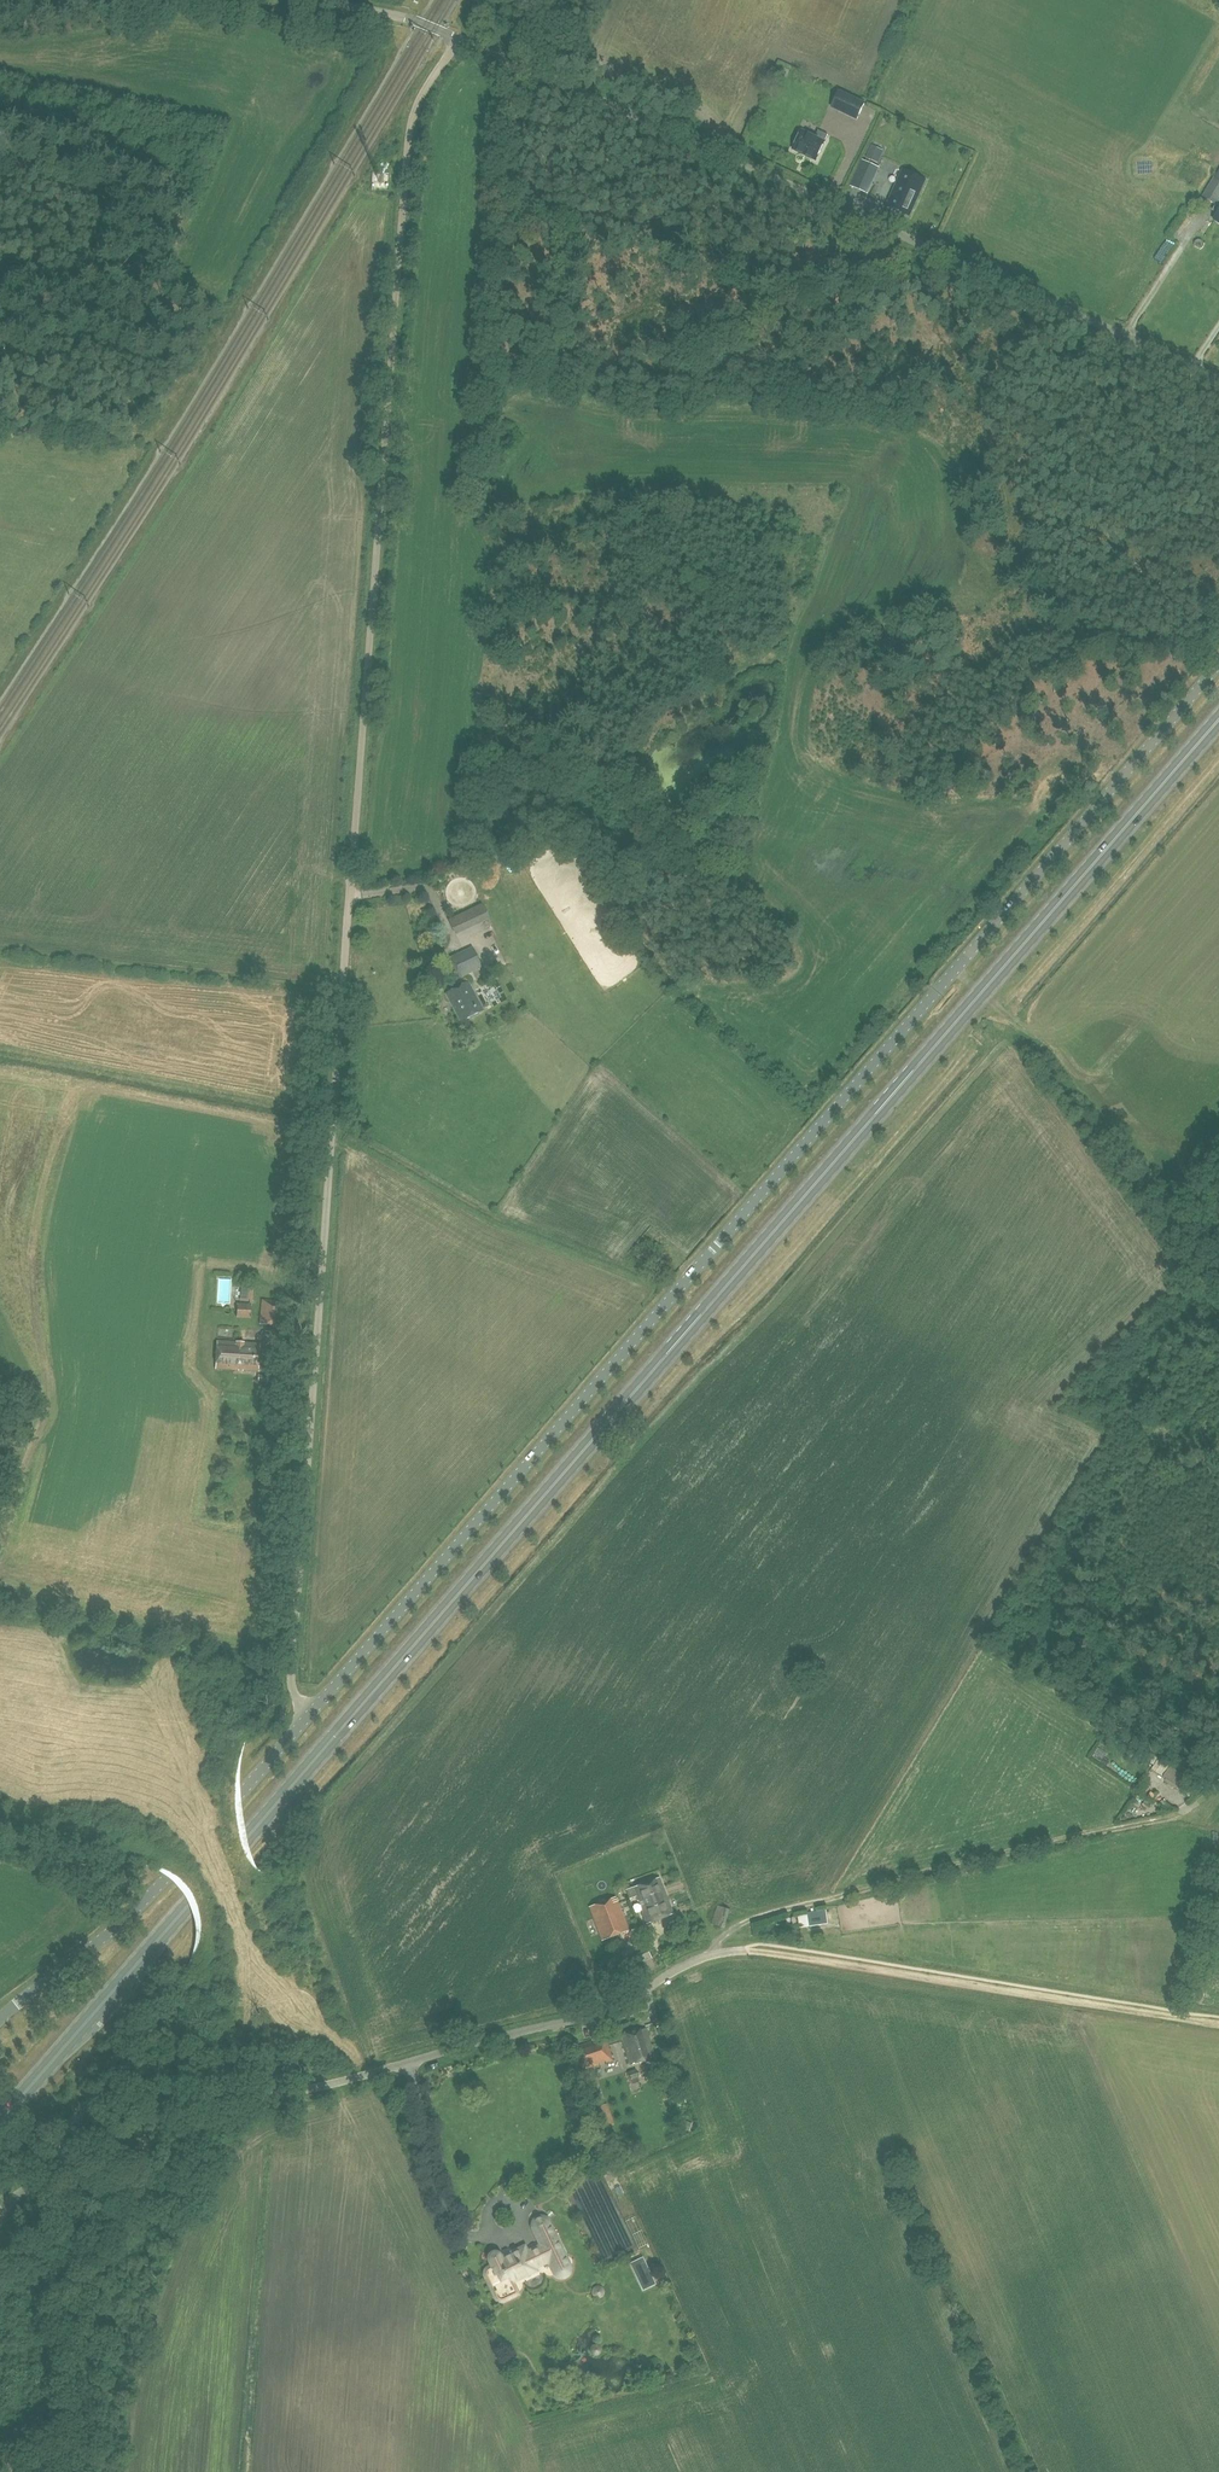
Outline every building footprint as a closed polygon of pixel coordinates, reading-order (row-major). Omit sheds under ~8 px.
[(857,120),(864,103),(839,91),(831,108),(857,120)] [(816,137),(802,130),(792,149),(815,160),(827,135),(819,131),(816,137)] [(870,149),(866,158),(876,163),(881,154),(870,149)] [(869,188),(871,183),(878,167),(863,161),(856,176),(853,181),(869,188)] [(903,181),(902,181),(906,172),(897,168),(893,177),(900,180),(888,206),(908,214),(917,193),(906,188),(908,184),(914,186),(917,177),(907,173),(903,181)] [(1218,172),(1214,178),(1213,178),(1202,196),(1218,205),(1218,203),(1218,172)] [(1116,855),(1136,833),(1131,829),(1111,851),(1116,855)] [(1082,896),(1102,869),(1095,864),(1075,891),(1082,896)] [(455,933),(488,918),(483,906),(449,922),(455,933)] [(459,978),(482,967),(472,947),(450,958),(459,978)] [(461,1022),(483,1010),(467,981),(445,993),(461,1022)] [(355,1008),(355,1021),(366,1021),(366,1008),(355,1008)] [(284,1325),(286,1302),(262,1299),(260,1323),(284,1325)] [(259,1371),(261,1343),(217,1341),(216,1369),(259,1371)] [(268,1386),(269,1375),(259,1374),(258,1386),(268,1386)] [(1191,1783),(1172,1770),(1165,1780),(1185,1793),(1191,1783)] [(673,1913),(660,1877),(626,1889),(629,1898),(636,1895),(646,1923),(673,1913)] [(601,1940),(628,1930),(615,1896),(589,1906),(601,1940)] [(730,1910),(716,1905),(711,1923),(725,1928),(730,1910)] [(823,1924),(822,1917),(827,1917),(826,1909),(807,1912),(807,1916),(809,1926),(823,1924)] [(128,2006),(123,2012),(126,2015),(131,2009),(128,2006)] [(630,2064),(655,2056),(645,2027),(620,2036),(630,2064)] [(593,2045),(591,2041),(574,2046),(581,2070),(599,2064),(599,2062),(605,2060),(606,2062),(613,2060),(607,2041),(593,2045)] [(632,2084),(638,2081),(637,2077),(639,2076),(636,2069),(628,2071),(632,2084)] [(681,2129),(689,2132),(692,2124),(684,2121),(681,2129)] [(570,2265),(549,2222),(549,2220),(548,2220),(548,2219),(547,2218),(546,2218),(545,2217),(544,2216),(543,2216),(541,2216),(540,2216),(538,2216),(537,2216),(536,2217),(535,2218),(534,2218),(534,2219),(533,2220),(533,2221),(532,2221),(532,2222),(532,2223),(532,2224),(532,2225),(532,2226),(532,2227),(532,2228),(533,2229),(540,2244),(527,2251),(524,2245),(501,2256),(500,2255),(500,2254),(499,2253),(497,2252),(496,2251),(494,2251),(493,2251),(492,2252),(491,2252),(490,2253),(489,2254),(489,2255),(488,2255),(488,2256),(488,2257),(488,2258),(488,2259),(488,2260),(491,2265),(487,2267),(486,2268),(485,2269),(485,2270),(484,2271),(484,2272),(484,2273),(484,2274),(484,2275),(484,2276),(495,2297),(495,2298),(496,2299),(497,2300),(499,2301),(501,2301),(502,2301),(503,2301),(505,2300),(506,2299),(507,2298),(507,2297),(508,2297),(508,2296),(508,2295),(508,2294),(508,2293),(508,2292),(508,2291),(507,2290),(505,2285),(536,2270),(535,2267),(545,2263),(546,2262),(547,2262),(548,2263),(549,2263),(549,2264),(550,2265),(553,2272),(554,2273),(554,2274),(555,2274),(555,2275),(556,2276),(557,2276),(558,2277),(560,2277),(562,2277),(564,2277),(565,2277),(567,2276),(567,2275),(569,2274),(570,2272),(570,2271),(570,2270),(570,2269),(570,2268),(570,2267),(570,2266),(570,2265)] [(647,2266),(643,2257),(630,2263),(634,2272),(647,2266)]
